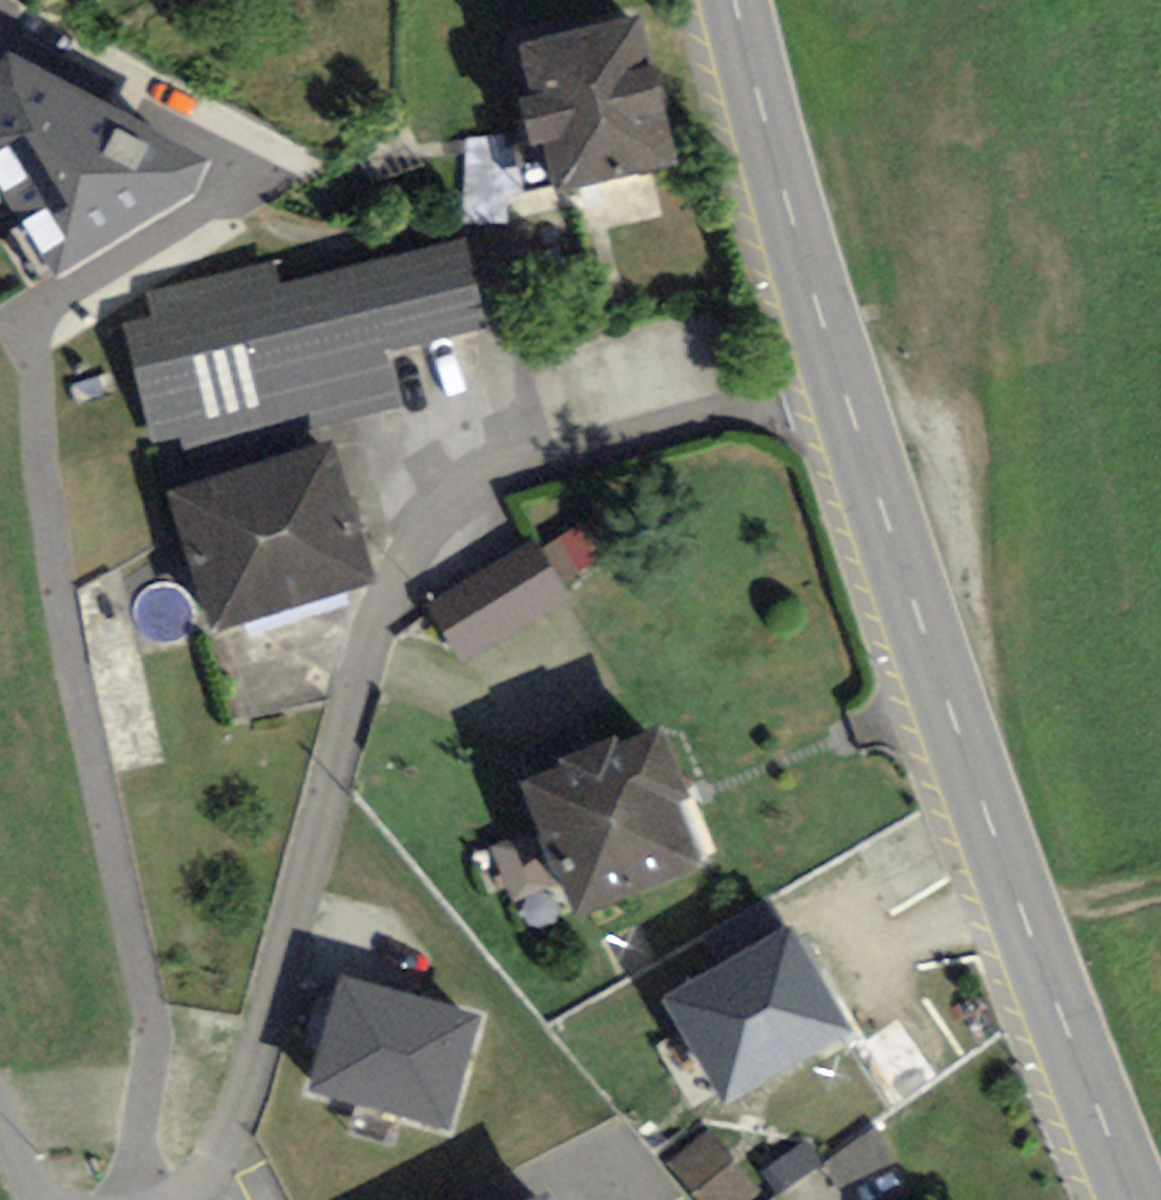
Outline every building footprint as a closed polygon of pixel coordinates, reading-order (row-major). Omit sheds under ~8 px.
[(554,191),(680,166),(644,17),(519,46),(532,96),(519,100),(530,148),(543,145),(554,191)] [(57,275),(195,194),(208,160),(11,50),(0,59),(0,187),(57,275)] [(124,323),(155,443),(183,436),(186,450),(399,395),(385,352),(487,325),(465,239),(280,286),(273,261),(147,293),(153,315),(124,323)] [(338,438),(163,491),(208,635),(383,581),(338,438)] [(429,604),(464,661),(566,602),(531,545),(429,604)] [(557,767),(520,782),(574,917),(699,868),(673,803),(687,797),(658,725),(622,739),(618,731),(553,757),(557,767)] [(723,1108),(850,1033),(786,925),(659,999),(723,1108)] [(480,1018),(341,978),(310,1093),(448,1131),(480,1018)] [(664,1163),(695,1199),(754,1199),(764,1192),(710,1127),(664,1163)] [(872,1131),(825,1162),(841,1193),(892,1167),(872,1131)] [(823,1164),(807,1141),(761,1172),(777,1196),(823,1164)]
